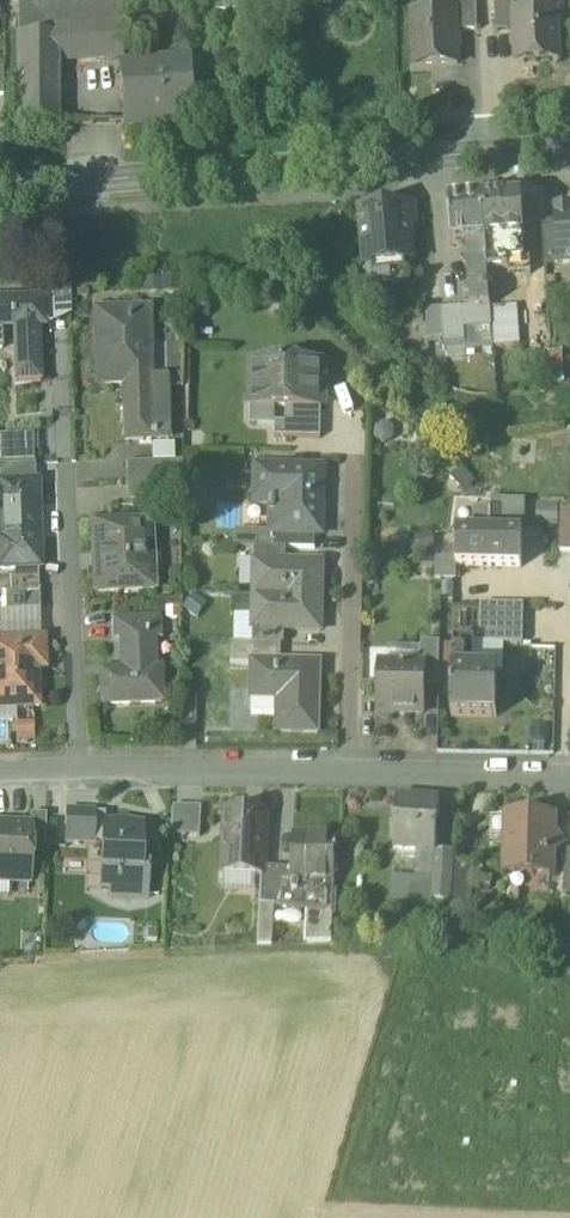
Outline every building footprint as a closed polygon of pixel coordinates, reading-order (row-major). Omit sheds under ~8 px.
[(18,37),(56,37),(56,33),(120,29),(120,0),(99,0),(19,4),(18,37)] [(456,15),(457,34),(479,33),(477,4),(454,5),(455,15),(456,15)] [(495,5),(496,34),(516,33),(515,14),(515,4),(495,5)] [(516,33),(517,65),(559,63),(557,12),(515,14),(516,33)] [(413,17),(415,70),(459,67),(457,34),(456,15),(455,15),(413,17)] [(18,124),(57,126),(57,72),(57,61),(123,57),(120,29),(56,33),(56,37),(18,37),(18,124)] [(189,61),(176,62),(177,75),(190,74),(189,61)] [(121,67),(126,125),(194,120),(190,74),(177,75),(176,62),(123,66),(121,67)] [(520,200),(482,202),(488,275),(509,273),(508,266),(525,265),(520,200)] [(490,308),(488,275),(482,202),(449,205),(452,246),(466,244),(471,307),(462,308),(462,310),(464,329),(491,327),(490,308)] [(361,213),(365,267),(413,263),(408,208),(361,213)] [(556,212),(557,225),(559,267),(569,266),(569,211),(556,212)] [(542,226),(545,268),(559,267),(557,225),(542,226)] [(508,266),(509,273),(509,278),(531,277),(530,265),(525,265),(508,266)] [(49,276),(50,305),(71,304),(70,275),(49,276)] [(180,279),(144,281),(144,297),(181,295),(180,279)] [(0,300),(0,330),(1,330),(13,329),(14,357),(15,384),(42,383),(40,329),(47,328),(46,298),(0,300)] [(72,319),(71,304),(50,305),(51,328),(72,319)] [(491,327),(493,347),(520,345),(517,306),(490,308),(491,327)] [(462,308),(441,309),(426,310),(425,310),(427,339),(443,338),(445,358),(466,356),(465,349),(464,336),(464,329),(462,310),(462,308)] [(126,442),(144,441),(144,439),(169,438),(168,377),(151,378),(150,311),(96,312),(96,347),(109,347),(110,387),(125,386),(137,386),(137,412),(125,412),(126,442)] [(464,336),(465,349),(493,347),(491,327),(464,329),(464,336)] [(1,330),(2,352),(14,357),(13,329),(1,330)] [(109,347),(96,347),(97,387),(110,387),(109,347)] [(250,388),(251,393),(256,393),(261,398),(260,408),(275,408),(286,409),(321,410),(321,401),(319,401),(319,386),(324,386),(325,364),(312,364),(252,362),(251,367),(250,372),(249,377),(250,383),(250,388)] [(125,386),(125,412),(137,412),(137,386),(125,386)] [(251,408),(260,408),(261,398),(256,393),(251,393),(251,408)] [(251,424),(275,424),(275,408),(260,408),(251,408),(251,424)] [(274,439),(320,440),(321,410),(286,409),(286,424),(275,424),(274,439)] [(67,448),(68,411),(54,411),(53,448),(67,448)] [(394,427),(384,421),(374,426),(373,438),(383,444),(394,439),(394,427)] [(33,464),(32,435),(0,437),(0,465),(33,464)] [(152,462),(175,462),(174,444),(152,445),(152,462)] [(127,463),(128,483),(183,481),(183,461),(175,462),(152,462),(127,463)] [(1,482),(36,481),(35,464),(33,464),(0,465),(0,473),(1,482)] [(477,481),(462,465),(449,476),(464,493),(477,481)] [(315,536),(320,536),(321,521),(313,521),(313,512),(323,512),(324,469),(255,467),(254,505),(270,506),(270,515),(272,515),(272,533),(272,534),(315,536)] [(11,568),(39,567),(41,567),(37,481),(36,481),(1,482),(3,537),(0,538),(0,568),(11,568)] [(183,499),(183,481),(128,483),(128,501),(183,499)] [(502,499),(502,511),(505,511),(504,533),(521,533),(522,500),(502,499)] [(557,505),(536,505),(536,526),(557,526),(557,505)] [(569,551),(569,509),(560,509),(559,551),(569,551)] [(475,532),(490,532),(490,510),(475,510),(475,532)] [(502,511),(490,510),(490,532),(504,533),(505,511),(502,511)] [(93,523),(96,593),(154,590),(153,568),(145,568),(144,521),(93,523)] [(258,534),(258,533),(235,532),(234,548),(255,548),(257,548),(258,534)] [(462,565),(488,566),(490,532),(475,532),(457,532),(457,559),(456,565),(462,565)] [(504,533),(490,532),(488,566),(521,566),(521,533),(504,533)] [(258,534),(257,548),(287,549),(315,550),(315,536),(272,534),(272,533),(258,533),(258,534)] [(415,535),(417,553),(435,550),(432,533),(415,535)] [(286,563),(287,549),(257,548),(255,548),(255,563),(286,564),(286,563)] [(435,578),(461,579),(462,565),(456,565),(457,559),(435,558),(435,578)] [(255,563),(254,596),(321,598),(322,564),(286,563),(286,564),(255,563)] [(11,577),(12,592),(39,591),(39,576),(11,577)] [(10,592),(11,612),(40,610),(39,591),(12,592),(10,592)] [(208,605),(194,594),(182,609),(196,620),(208,605)] [(320,632),(321,598),(254,596),(253,628),(284,629),(284,630),(320,632)] [(502,644),(523,644),(524,606),(481,605),(480,644),(502,644)] [(41,639),(40,610),(11,612),(1,612),(2,640),(41,639)] [(159,619),(141,620),(141,637),(154,636),(154,637),(160,637),(159,619)] [(115,621),(116,639),(122,639),(122,637),(141,637),(141,620),(115,621)] [(253,628),(252,644),(281,645),(284,645),(284,630),(284,629),(253,628)] [(102,672),(103,704),(162,702),(161,670),(155,670),(154,637),(154,636),(141,637),(122,637),(122,639),(123,671),(102,672)] [(1,708),(17,708),(39,707),(37,669),(45,668),(44,638),(41,639),(2,640),(0,641),(0,687),(1,708)] [(452,669),(472,670),(473,643),(473,641),(454,641),(454,644),(452,669)] [(280,663),(281,645),(252,644),(231,643),(230,663),(252,664),(252,662),(280,663)] [(424,686),(438,687),(439,643),(421,643),(421,647),(421,666),(424,666),(424,686)] [(454,644),(439,643),(438,687),(452,687),(452,669),(454,644)] [(480,644),(473,643),(472,670),(497,670),(502,670),(502,644),(480,644)] [(421,666),(421,647),(387,647),(387,665),(421,666)] [(277,732),(317,733),(319,664),(280,663),(252,662),(252,664),(251,698),(278,699),(277,714),(277,732)] [(378,712),(423,714),(424,686),(424,666),(421,666),(387,665),(379,665),(378,712)] [(451,715),(496,716),(497,670),(472,670),(452,669),(452,687),(451,715)] [(278,699),(251,698),(251,713),(277,714),(278,699)] [(17,708),(1,708),(0,708),(0,723),(8,723),(12,723),(18,723),(17,708)] [(35,722),(18,723),(12,723),(12,734),(16,734),(17,741),(35,740),(35,722)] [(8,723),(0,723),(0,741),(9,741),(8,723)] [(547,724),(532,724),(531,746),(546,746),(547,724)] [(416,851),(435,852),(439,800),(397,797),(394,849),(416,851)] [(171,836),(201,838),(202,807),(172,806),(171,836)] [(261,874),(262,874),(263,868),(265,817),(244,816),(244,810),(227,809),(227,815),(225,838),(223,873),(255,874),(261,874)] [(66,841),(93,842),(95,813),(67,812),(66,841)] [(93,842),(102,842),(103,825),(105,824),(106,813),(95,813),(93,842)] [(31,852),(45,853),(47,814),(31,814),(30,826),(32,826),(31,852)] [(508,874),(550,875),(551,852),(559,844),(551,836),(544,829),(551,823),(552,817),(509,816),(509,818),(508,845),(508,874)] [(489,844),(508,845),(509,818),(489,817),(489,844)] [(105,828),(105,824),(103,825),(102,842),(102,850),(119,851),(118,874),(113,876),(110,881),(110,889),(109,897),(128,902),(148,899),(150,848),(143,848),(144,826),(124,821),(113,823),(114,829),(105,828)] [(30,883),(31,852),(32,826),(30,826),(16,825),(4,825),(0,825),(0,882),(12,882),(30,883)] [(293,877),(291,877),(290,881),(333,883),(335,837),(293,835),(291,869),(293,869),(293,877)] [(100,888),(110,889),(110,881),(113,876),(118,874),(119,851),(102,850),(100,888)] [(435,852),(416,851),(414,878),(433,880),(433,875),(435,852)] [(433,875),(452,878),(452,876),(453,867),(454,854),(435,852),(433,875)] [(470,868),(453,867),(452,876),(452,878),(450,902),(467,903),(470,868)] [(272,907),(275,907),(277,868),(263,868),(262,874),(261,874),(259,905),(272,907)] [(291,869),(277,868),(275,907),(276,908),(280,898),(284,876),(291,877),(293,877),(293,869),(291,869)] [(255,894),(255,874),(223,873),(223,894),(255,894)] [(433,875),(433,880),(431,901),(450,902),(452,878),(433,875)] [(331,916),(333,883),(290,881),(291,877),(284,876),(280,898),(276,908),(309,913),(331,916)] [(416,899),(431,901),(433,880),(414,878),(392,877),(391,897),(410,899),(410,904),(416,905),(416,899)] [(12,882),(0,882),(0,898),(11,898),(12,882)] [(259,905),(256,946),(269,945),(272,907),(259,905)] [(331,916),(309,913),(306,942),(329,941),(331,916)]
